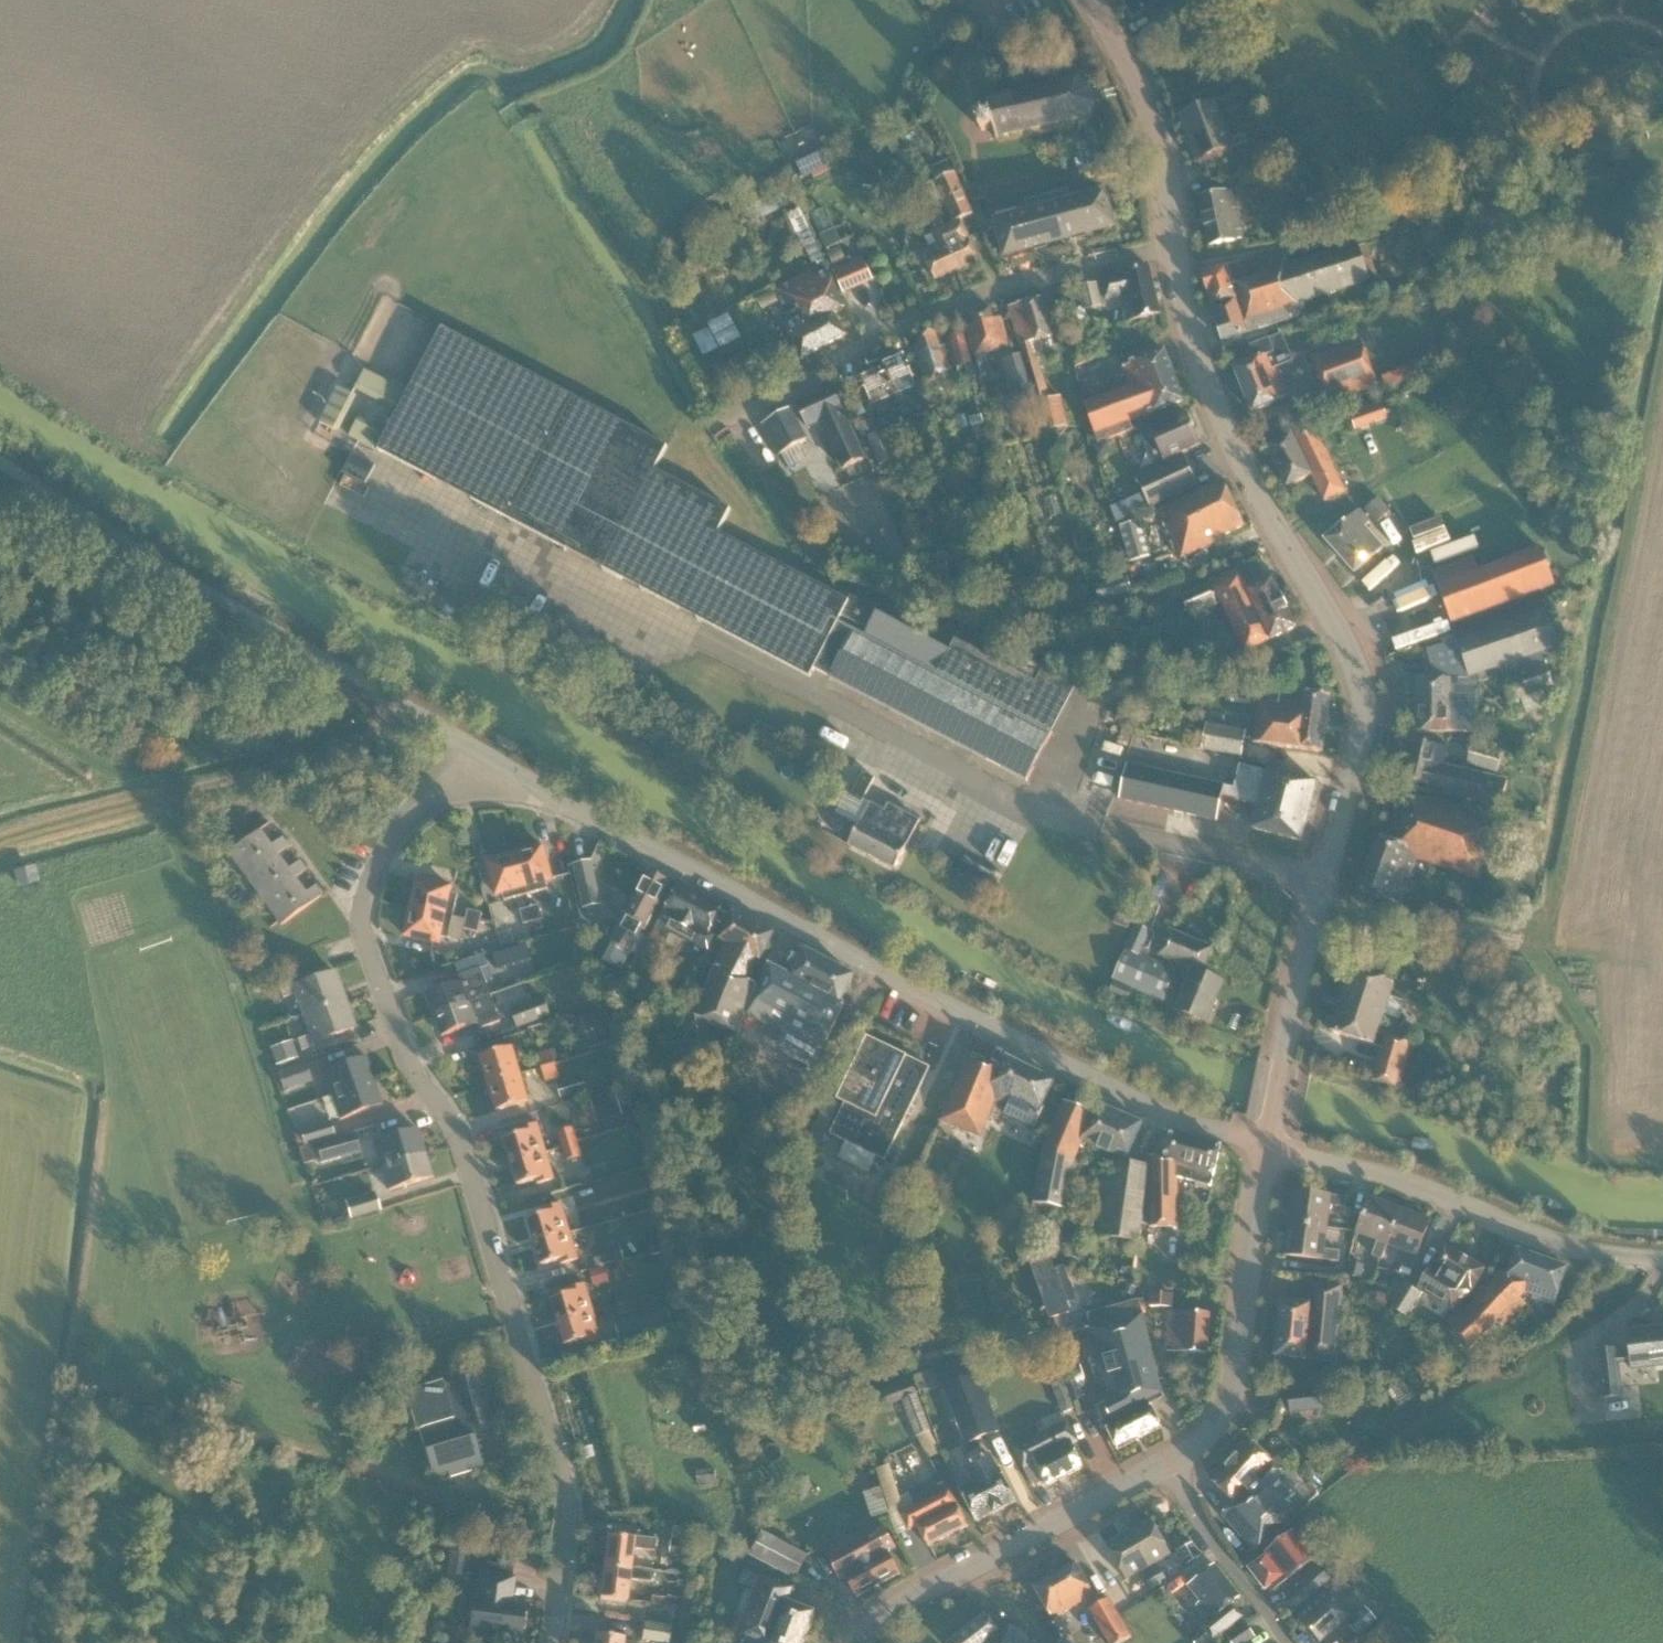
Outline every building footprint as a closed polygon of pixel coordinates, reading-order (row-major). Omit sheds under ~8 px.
[(1087,120),(1096,105),(1092,89),(1078,80),(989,101),(992,114),(980,117),(983,131),(996,128),(999,141),(1087,120)] [(1180,114),(1189,138),(1226,124),(1220,109),(1234,104),(1231,95),(1217,100),(1180,114)] [(1226,124),(1189,138),(1198,162),(1235,149),(1235,148),(1249,143),(1246,135),(1232,140),(1226,124)] [(1283,155),(1278,139),(1261,145),(1266,160),(1283,155)] [(828,166),(819,147),(795,158),(804,178),(828,166)] [(931,170),(936,182),(934,182),(952,223),(974,213),(955,172),(954,172),(949,161),(931,170)] [(995,213),(998,221),(1007,255),(1035,247),(1036,252),(1047,249),(1046,244),(1074,237),(1075,241),(1085,238),(1084,234),(1114,226),(1105,192),(1071,201),(1068,191),(1028,202),(1031,212),(1018,216),(1015,207),(995,213)] [(1244,239),(1241,225),(1239,215),(1234,191),(1224,193),(1224,192),(1200,197),(1210,246),(1234,241),(1244,239)] [(1322,208),(1291,214),(1294,226),(1296,225),(1297,227),(1325,221),(1322,208)] [(979,260),(961,220),(933,233),(939,244),(922,252),(936,279),(979,260)] [(821,236),(828,250),(842,244),(835,230),(821,236)] [(1204,279),(1223,341),(1248,333),(1248,332),(1306,314),(1303,302),(1370,280),(1369,278),(1378,275),(1367,244),(1359,247),(1357,242),(1290,265),(1286,254),(1253,265),(1257,277),(1233,285),(1227,267),(1206,274),(1204,279)] [(840,248),(828,253),(835,267),(846,261),(840,248)] [(844,292),(873,279),(866,263),(863,258),(834,271),(844,292)] [(1128,322),(1161,314),(1149,266),(1117,274),(1117,275),(1101,279),(1106,300),(1122,296),(1128,322)] [(804,358),(846,335),(834,314),(845,308),(828,270),(814,277),(811,271),(775,290),(789,315),(801,309),(806,320),(802,322),(800,318),(786,325),(804,358)] [(1086,318),(1085,310),(1104,306),(1099,283),(1080,287),(1080,289),(1071,291),(1077,320),(1086,318)] [(1045,432),(1068,426),(1061,397),(1050,399),(1039,361),(1058,355),(1053,336),(1041,298),(1009,307),(1021,345),(1020,345),(1032,386),(1045,432)] [(994,320),(991,308),(971,314),(974,325),(966,327),(979,374),(991,370),(986,353),(1010,346),(1002,317),(994,320)] [(733,314),(695,333),(707,356),(745,337),(733,314)] [(378,451),(802,673),(810,678),(815,669),(1028,781),(1078,685),(1023,656),(1015,672),(942,633),(937,641),(852,597),(849,601),(719,533),(731,510),(656,470),(668,446),(443,328),(378,451)] [(925,383),(950,375),(935,330),(909,339),(915,355),(916,355),(925,383)] [(951,337),(957,359),(952,361),(956,372),(964,369),(968,383),(977,380),(963,333),(951,337)] [(1293,361),(1284,338),(1282,334),(1251,346),(1257,359),(1234,368),(1253,412),(1289,397),(1277,368),(1293,361)] [(1328,402),(1378,384),(1361,339),(1311,357),(1328,402)] [(1131,387),(1102,398),(1097,385),(1081,390),(1085,404),(1099,442),(1133,430),(1130,421),(1183,401),(1165,351),(1124,366),(1131,387)] [(918,386),(904,353),(884,362),(886,366),(860,377),(873,406),(903,393),(911,412),(925,407),(916,387),(918,386)] [(1014,398),(1032,392),(1021,355),(1002,360),(1014,398)] [(1390,386),(1416,376),(1412,365),(1385,375),(1390,386)] [(356,389),(395,410),(404,393),(365,372),(356,389)] [(337,387),(320,422),(340,432),(357,396),(337,387)] [(809,427),(823,420),(827,430),(824,431),(842,470),(866,458),(842,411),(833,390),(798,406),(809,427)] [(1389,419),(1383,402),(1366,408),(1372,425),(1389,419)] [(762,425),(780,456),(808,440),(791,409),(762,425)] [(1137,473),(1146,495),(1151,506),(1198,485),(1183,453),(1201,444),(1188,414),(1151,430),(1140,435),(1154,466),(1137,473)] [(375,449),(384,432),(359,420),(350,437),(375,449)] [(1346,491),(1335,470),(1324,448),(1313,424),(1267,446),(1287,487),(1312,475),(1325,501),(1346,491)] [(881,465),(897,458),(885,430),(869,437),(881,465)] [(1095,445),(1099,458),(1111,454),(1108,441),(1095,445)] [(353,452),(345,472),(369,482),(377,462),(353,452)] [(1214,540),(1244,525),(1224,480),(1160,510),(1180,559),(1215,542),(1214,540)] [(1366,511),(1378,524),(1391,512),(1379,499),(1366,511)] [(1355,573),(1384,548),(1365,527),(1371,522),(1360,509),(1325,539),(1355,573)] [(1415,550),(1451,532),(1443,516),(1407,534),(1415,550)] [(1120,526),(1131,563),(1150,557),(1139,520),(1120,526)] [(1458,543),(1422,557),(1427,567),(1462,554),(1458,543)] [(1555,585),(1541,548),(1479,571),(1474,557),(1433,572),(1452,624),(1555,585)] [(952,580),(947,564),(924,572),(929,588),(952,580)] [(1222,603),(1232,625),(1244,649),(1218,659),(1227,677),(1260,662),(1253,649),(1297,627),(1273,578),(1248,590),(1241,575),(1214,588),(1212,584),(1183,596),(1191,616),(1222,603)] [(1089,595),(1086,584),(1069,589),(1073,600),(1089,595)] [(1429,650),(1435,679),(1415,679),(1415,732),(1452,732),(1479,732),(1480,687),(1503,680),(1511,704),(1555,689),(1543,652),(1564,645),(1552,612),(1557,611),(1555,605),(1564,602),(1562,596),(1549,601),(1455,633),(1458,641),(1429,650)] [(1303,693),(1281,690),(1251,687),(1250,701),(1259,703),(1254,743),(1323,752),(1330,695),(1303,692),(1303,693)] [(219,725),(227,712),(219,706),(211,719),(219,725)] [(1169,708),(1167,723),(1180,725),(1182,710),(1169,708)] [(1202,750),(1241,758),(1247,732),(1207,724),(1202,750)] [(1404,780),(1428,785),(1427,790),(1502,807),(1508,781),(1443,766),(1447,748),(1414,740),(1404,780)] [(1497,773),(1503,753),(1474,745),(1468,764),(1497,773)] [(1128,765),(1124,783),(1121,799),(1217,821),(1223,795),(1260,805),(1254,829),(1302,841),(1317,782),(1268,770),(1268,772),(1240,765),(1235,789),(1128,765)] [(886,810),(873,803),(864,798),(875,778),(863,772),(850,796),(846,794),(836,813),(860,826),(850,845),(895,869),(921,820),(890,803),(886,810)] [(1477,878),(1488,845),(1496,821),(1415,794),(1399,843),(1379,837),(1360,891),(1400,905),(1416,858),(1477,878)] [(271,845),(260,830),(228,853),(246,877),(288,846),(281,837),(271,845)] [(246,877),(263,901),(296,878),(306,870),(299,861),(289,869),(285,864),(295,856),(288,846),(246,877)] [(543,846),(515,854),(526,895),(549,889),(547,881),(553,880),(543,846)] [(505,901),(526,895),(515,854),(488,861),(497,895),(503,893),(505,901)] [(591,859),(573,864),(583,907),(601,903),(591,859)] [(14,871),(18,884),(37,879),(34,866),(14,871)] [(645,930),(670,882),(653,873),(650,879),(645,877),(633,900),(629,898),(622,911),(628,914),(613,942),(603,961),(622,970),(631,952),(643,929),(645,930)] [(323,894),(316,884),(306,892),(296,878),(263,901),(281,925),(323,894)] [(418,880),(412,908),(454,917),(459,895),(451,893),(452,887),(418,880)] [(712,930),(724,907),(679,884),(657,926),(709,952),(719,934),(712,930)] [(539,906),(530,908),(534,922),(543,919),(539,906)] [(449,939),(454,917),(412,908),(406,936),(440,943),(441,937),(449,939)] [(524,924),(534,922),(530,908),(521,911),(524,924)] [(467,919),(480,923),(483,913),(469,910),(467,919)] [(740,1032),(748,1011),(759,986),(749,981),(760,960),(761,960),(774,934),(734,913),(720,939),(726,942),(716,965),(696,1016),(740,1032)] [(1128,929),(1132,919),(1118,913),(1114,923),(1128,929)] [(478,932),(480,923),(467,919),(465,929),(478,932)] [(1162,1002),(1176,971),(1142,956),(1152,932),(1136,925),(1125,950),(1126,950),(1113,980),(1115,981),(1109,993),(1127,1001),(1126,1001),(1139,1007),(1144,994),(1162,1002)] [(1213,947),(1169,930),(1158,955),(1190,969),(1172,1010),(1180,1014),(1179,1016),(1206,1027),(1225,982),(1203,973),(1213,947)] [(522,942),(498,951),(503,966),(528,957),(522,942)] [(759,986),(748,1011),(751,1012),(742,1036),(812,1072),(845,1004),(840,1002),(854,975),(806,950),(793,977),(769,964),(759,986)] [(435,1015),(470,1003),(491,995),(481,968),(460,976),(462,982),(428,995),(435,1015)] [(1392,993),(1395,983),(1353,970),(1332,1032),(1369,1044),(1375,1046),(1378,1034),(1383,1020),(1385,1015),(1399,1019),(1404,1002),(1390,997),(1392,993)] [(296,994),(303,1015),(345,1000),(335,972),(294,986),(293,982),(279,987),(283,998),(296,994)] [(620,989),(633,996),(637,990),(642,981),(629,974),(620,989)] [(491,995),(470,1003),(435,1015),(443,1036),(477,1024),(479,1030),(501,1022),(500,1018),(508,1015),(503,1002),(495,1005),(491,995)] [(545,997),(510,1009),(517,1029),(552,1017),(545,997)] [(355,1028),(345,1000),(303,1015),(310,1035),(298,1040),(301,1051),(315,1046),(314,1042),(355,1028)] [(584,1050),(610,1041),(600,1010),(574,1019),(584,1050)] [(1399,1089),(1408,1057),(1413,1059),(1417,1045),(1385,1036),(1372,1080),(1399,1089)] [(885,1160),(930,1068),(868,1038),(839,1100),(846,1104),(831,1134),(885,1160)] [(292,1042),(269,1049),(275,1067),(298,1059),(292,1042)] [(480,1057),(488,1084),(521,1074),(513,1047),(480,1057)] [(542,1068),(555,1065),(550,1050),(538,1054),(542,1068)] [(1042,1106),(1055,1081),(1007,1058),(1002,1069),(969,1055),(942,1121),(981,1137),(989,1117),(992,1118),(999,1101),(1010,1105),(1005,1114),(1035,1128),(1046,1108),(1042,1106)] [(323,1072),(332,1096),(373,1081),(365,1057),(323,1072)] [(304,1062),(277,1072),(284,1091),(311,1081),(304,1062)] [(559,1078),(555,1065),(542,1068),(546,1082),(559,1078)] [(521,1074),(488,1084),(496,1111),(529,1102),(521,1074)] [(584,1077),(557,1085),(562,1100),(588,1092),(584,1077)] [(382,1106),(373,1081),(332,1096),(340,1120),(382,1106)] [(622,1115),(616,1092),(591,1100),(598,1122),(622,1115)] [(821,1143),(840,1105),(828,1099),(810,1137),(821,1143)] [(1126,1160),(1142,1123),(1098,1104),(1094,1114),(1065,1102),(1045,1147),(1035,1204),(1066,1210),(1075,1161),(1080,1148),(1084,1150),(1086,1143),(1126,1160)] [(304,1145),(304,1146),(335,1137),(330,1122),(299,1131),(300,1133),(294,1135),(298,1147),(304,1145)] [(505,1139),(511,1162),(546,1152),(538,1124),(522,1129),(523,1133),(505,1139)] [(557,1133),(562,1147),(578,1142),(573,1128),(557,1133)] [(375,1141),(382,1166),(425,1153),(417,1129),(375,1141)] [(335,1138),(335,1137),(304,1146),(304,1147),(315,1143),(321,1163),(360,1151),(354,1132),(335,1138)] [(1150,1166),(1151,1224),(1151,1227),(1179,1227),(1178,1177),(1197,1182),(1196,1188),(1208,1191),(1209,1185),(1212,1186),(1221,1145),(1172,1132),(1165,1159),(1150,1156),(1150,1166)] [(582,1156),(578,1142),(562,1147),(566,1161),(582,1156)] [(546,1152),(511,1162),(518,1185),(537,1180),(538,1184),(555,1179),(546,1152)] [(425,1153),(382,1166),(390,1190),(432,1178),(425,1153)] [(1142,1222),(1151,1224),(1150,1166),(1115,1161),(1113,1173),(1102,1172),(1092,1235),(1104,1237),(1139,1242),(1142,1222)] [(379,1210),(374,1190),(344,1199),(349,1218),(379,1210)] [(1294,1191),(1290,1223),(1328,1228),(1330,1206),(1346,1208),(1347,1197),(1294,1191)] [(585,1197),(566,1202),(571,1221),(590,1216),(585,1197)] [(1382,1259),(1388,1244),(1401,1209),(1371,1197),(1357,1232),(1379,1241),(1373,1255),(1382,1259)] [(528,1219),(535,1242),(570,1232),(562,1204),(546,1209),(547,1213),(528,1219)] [(1431,1220),(1401,1209),(1388,1244),(1408,1252),(1403,1267),(1412,1270),(1431,1220)] [(1328,1228),(1290,1223),(1286,1255),(1339,1262),(1341,1251),(1325,1249),(1328,1228)] [(570,1232),(535,1242),(542,1265),(561,1260),(562,1264),(578,1259),(570,1232)] [(624,1259),(620,1244),(594,1251),(598,1266),(624,1259)] [(1472,1291),(1485,1269),(1445,1246),(1419,1289),(1453,1310),(1472,1291)] [(1554,1306),(1568,1268),(1518,1249),(1508,1275),(1501,1273),(1485,1289),(1483,1287),(1444,1326),(1469,1350),(1497,1322),(1502,1327),(1526,1304),(1520,1298),(1526,1292),(1535,1295),(1534,1298),(1554,1306)] [(1051,1318),(1069,1312),(1051,1262),(1034,1267),(1051,1318)] [(1365,1265),(1350,1262),(1347,1275),(1362,1278),(1365,1265)] [(1402,1286),(1394,1282),(1378,1281),(1376,1291),(1393,1302),(1390,1307),(1409,1318),(1422,1295),(1404,1283),(1402,1286)] [(1335,1362),(1342,1287),(1313,1284),(1311,1305),(1282,1302),(1276,1356),(1335,1362)] [(552,1299),(559,1322),(594,1312),(586,1285),(570,1289),(571,1294),(552,1299)] [(1140,1303),(1162,1304),(1163,1290),(1141,1289),(1140,1303)] [(633,1312),(630,1302),(617,1306),(620,1316),(633,1312)] [(1143,1313),(1117,1320),(1113,1306),(1085,1314),(1089,1328),(1086,1329),(1106,1404),(1099,1407),(1119,1450),(1162,1428),(1148,1399),(1162,1393),(1143,1313)] [(1207,1353),(1210,1313),(1185,1311),(1170,1311),(1167,1351),(1207,1353)] [(594,1312),(559,1322),(566,1345),(584,1340),(586,1344),(602,1339),(594,1312)] [(1662,1366),(1662,1330),(1652,1332),(1652,1328),(1628,1331),(1630,1355),(1619,1356),(1618,1347),(1596,1350),(1602,1399),(1624,1396),(1620,1363),(1631,1362),(1632,1369),(1662,1366)] [(1046,1370),(1062,1413),(1076,1408),(1061,1365),(1046,1370)] [(410,1414),(404,1415),(393,1418),(399,1436),(419,1430),(433,1476),(448,1472),(450,1476),(482,1466),(475,1443),(490,1438),(485,1425),(509,1418),(499,1385),(495,1386),(490,1370),(444,1384),(441,1373),(423,1379),(425,1385),(408,1390),(405,1397),(410,1414)] [(1000,1431),(978,1376),(954,1386),(975,1440),(982,1438),(981,1437),(996,1431),(996,1432),(1000,1431)] [(916,1437),(932,1430),(912,1380),(882,1392),(888,1406),(902,1401),(916,1437)] [(1319,1390),(1289,1394),(1292,1414),(1322,1410),(1319,1390)] [(1037,1437),(1027,1416),(1005,1427),(1015,1448),(1025,1468),(1032,1484),(1043,1479),(1047,1486),(1084,1467),(1073,1444),(1078,1441),(1069,1422),(1037,1437)] [(1257,1550),(1297,1515),(1275,1490),(1273,1492),(1270,1489),(1285,1473),(1251,1442),(1214,1482),(1236,1502),(1224,1514),(1257,1550)] [(991,1455),(966,1467),(974,1483),(961,1489),(977,1521),(993,1513),(994,1514),(1005,1509),(1004,1508),(1016,1501),(1000,1470),(998,1471),(991,1455)] [(698,1483),(716,1482),(715,1468),(697,1470),(698,1483)] [(928,1546),(968,1525),(946,1481),(930,1490),(912,1498),(910,1493),(894,1501),(882,1477),(871,1482),(897,1535),(907,1530),(918,1524),(928,1546)] [(1151,1519),(1129,1532),(1149,1567),(1171,1554),(1151,1519)] [(699,1527),(671,1524),(668,1555),(691,1557),(692,1542),(697,1543),(699,1527)] [(884,1527),(853,1544),(828,1557),(840,1578),(846,1575),(857,1596),(900,1573),(889,1554),(897,1550),(884,1527)] [(1275,1589),(1288,1579),(1315,1559),(1293,1530),(1265,1551),(1267,1554),(1250,1568),(1266,1589),(1272,1585),(1275,1589)] [(750,1556),(797,1579),(809,1554),(762,1531),(750,1556)] [(1127,1580),(1149,1567),(1129,1532),(1107,1545),(1127,1580)] [(607,1536),(604,1567),(630,1570),(630,1568),(633,1549),(654,1551),(656,1539),(634,1537),(633,1539),(607,1536)] [(467,1553),(450,1551),(447,1574),(464,1576),(467,1553)] [(1072,1636),(1058,1615),(1063,1613),(1094,1595),(1076,1563),(1035,1587),(1053,1619),(1045,1625),(1058,1642),(1063,1642),(1072,1636)] [(1214,1639),(1243,1617),(1233,1604),(1240,1598),(1215,1565),(1189,1585),(1201,1601),(1196,1605),(1209,1622),(1204,1626),(1214,1639)] [(652,1570),(630,1568),(630,1570),(604,1567),(600,1599),(626,1602),(629,1579),(651,1582),(652,1570)] [(1160,1586),(1168,1581),(1160,1567),(1152,1572),(1160,1586)] [(1317,1567),(1298,1584),(1310,1598),(1329,1580),(1317,1567)] [(1160,1586),(1152,1572),(1144,1576),(1152,1591),(1160,1586)] [(474,1600),(470,1632),(518,1638),(522,1611),(506,1609),(507,1600),(510,1600),(512,1579),(482,1576),(479,1600),(474,1600)] [(763,1577),(758,1589),(739,1637),(755,1642),(804,1642),(816,1613),(788,1602),(793,1589),(763,1577)] [(1320,1641),(1349,1615),(1327,1591),(1299,1616),(1305,1623),(1320,1641)] [(1131,1635),(1109,1599),(1090,1609),(1110,1642),(1119,1642),(1131,1635)] [(1378,1620),(1366,1607),(1348,1623),(1360,1636),(1378,1620)] [(1015,1624),(1002,1635),(987,1614),(949,1642),(1033,1642),(1015,1624)] [(1402,1634),(1400,1635),(1387,1620),(1368,1637),(1373,1642),(1410,1642),(1402,1634)] [(644,1621),(641,1641),(657,1642),(668,1642),(671,1625),(644,1621)] [(1256,1637),(1246,1623),(1227,1636),(1231,1642),(1246,1642),(1256,1637)] [(1191,1639),(1194,1642),(1214,1642),(1204,1629),(1191,1639)] [(467,1631),(449,1630),(448,1642),(460,1642),(465,1642),(467,1631)] [(1076,1633),(1065,1642),(1085,1642),(1076,1633)] [(622,1642),(622,1638),(595,1635),(594,1642),(629,1642),(622,1642)]
